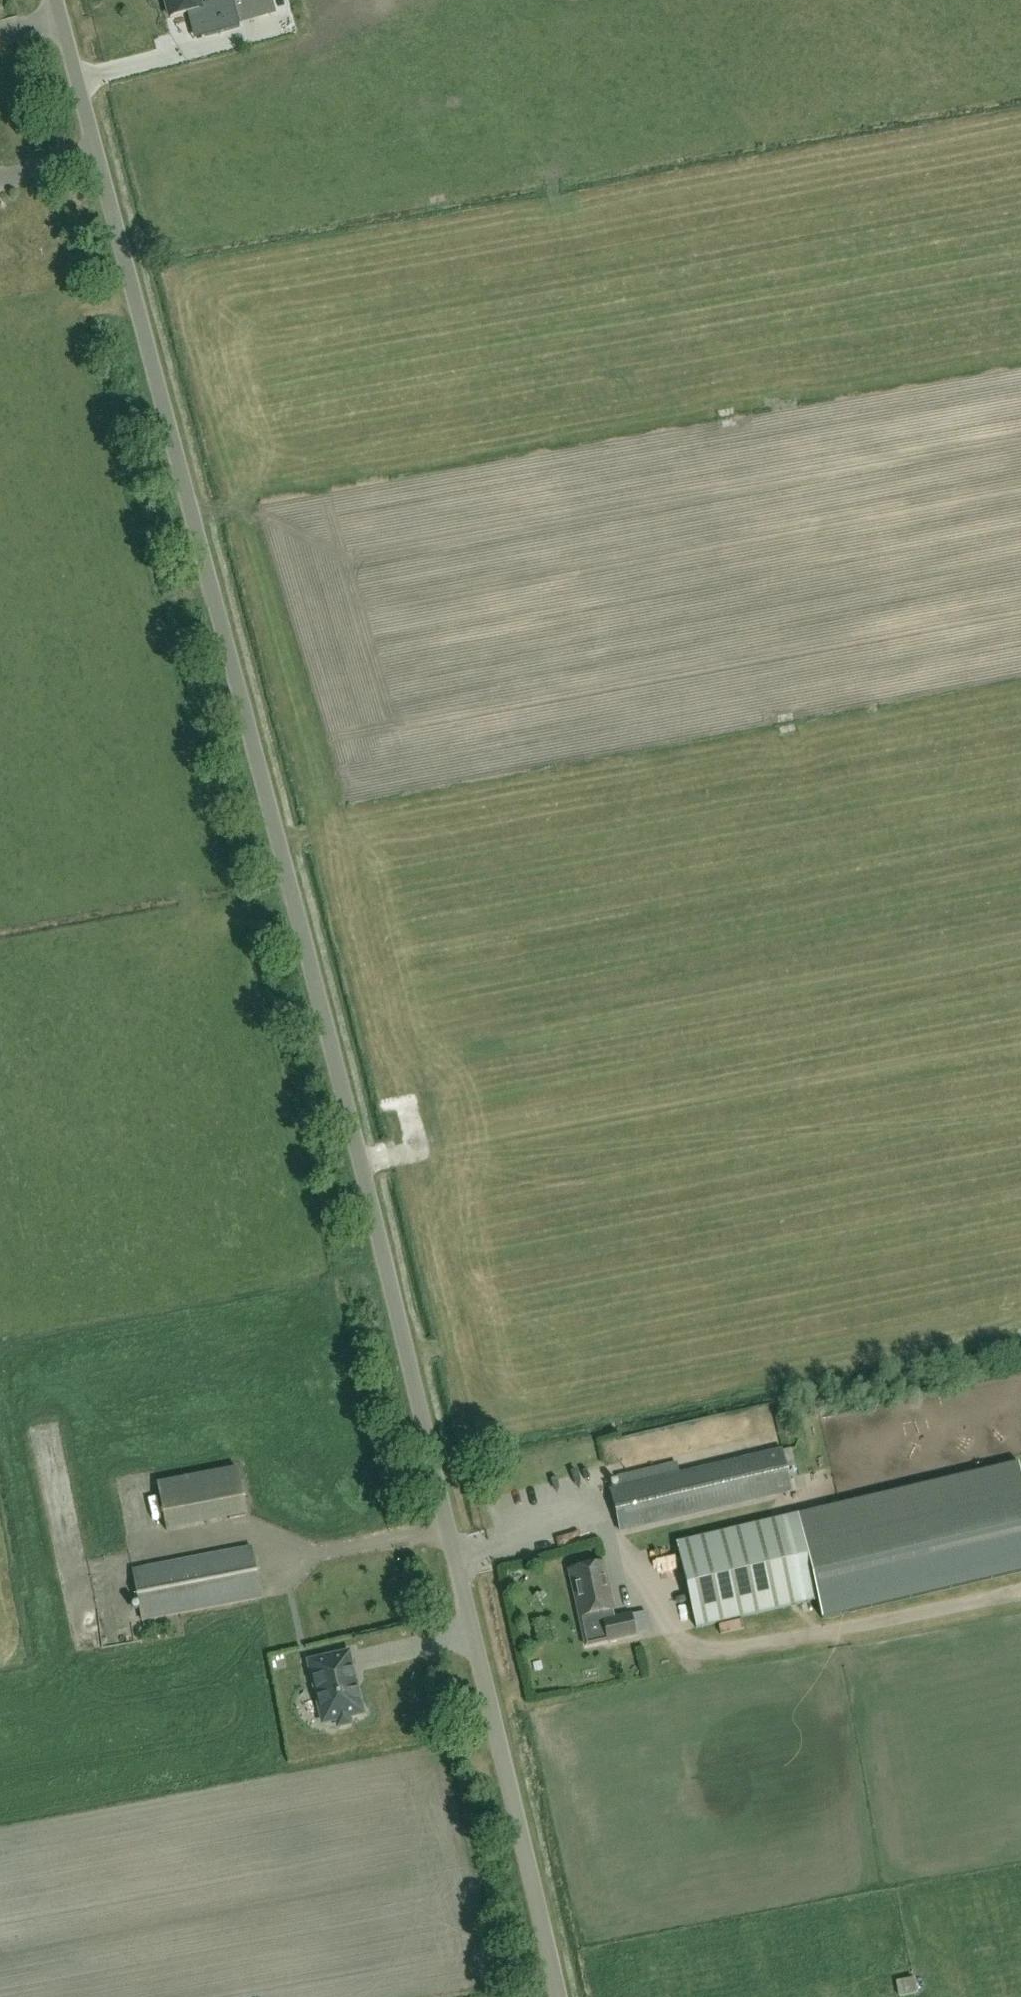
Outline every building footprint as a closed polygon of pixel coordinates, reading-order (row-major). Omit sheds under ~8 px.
[(168,19),(187,14),(192,30),(204,28),(207,37),(240,27),(233,0),(222,0),(198,6),(196,0),(163,0),(168,19)] [(621,1532),(791,1491),(782,1450),(611,1491),(621,1532)] [(675,1544),(696,1628),(817,1600),(821,1619),(1020,1572),(1020,1476),(1018,1462),(797,1515),(675,1544)] [(229,1520),(246,1517),(245,1515),(236,1468),(220,1471),(229,1520)] [(229,1520),(220,1471),(157,1482),(165,1531),(229,1520)] [(143,1621),(260,1598),(250,1547),(133,1570),(143,1621)] [(568,1571),(579,1618),(601,1613),(608,1642),(635,1636),(630,1615),(614,1618),(612,1610),(614,1610),(603,1563),(568,1571)] [(656,1610),(643,1611),(644,1630),(657,1630),(656,1610)] [(323,1722),(335,1720),(336,1724),(341,1727),(347,1725),(350,1720),(349,1716),(362,1713),(348,1654),(309,1663),(323,1722)] [(906,1979),(907,1996),(916,1996),(926,1996),(925,1977),(906,1979)]
